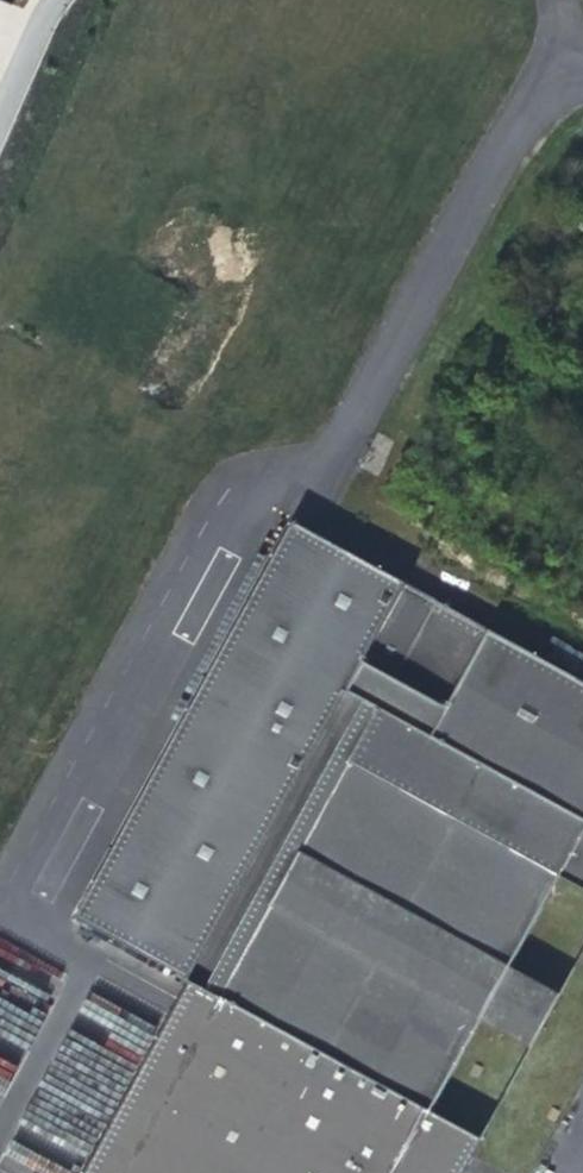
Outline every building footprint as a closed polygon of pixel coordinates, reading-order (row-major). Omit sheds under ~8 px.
[(197,988),(96,1172),(468,1172),(484,1144),(438,1119),(488,1026),(521,1044),(544,986),(521,975),(571,885),(582,890),(582,684),(303,530),(101,898),(86,925),(197,988)] [(197,988),(86,925),(101,898),(35,863),(0,927),(0,1172),(96,1172),(197,988)] [(560,995),(544,986),(521,1044),(530,1049),(560,995)]
